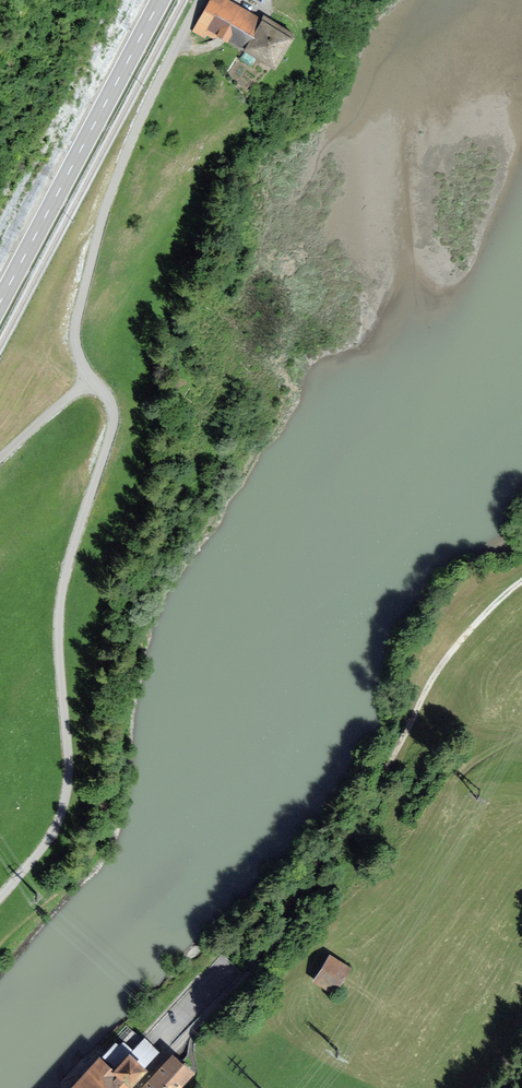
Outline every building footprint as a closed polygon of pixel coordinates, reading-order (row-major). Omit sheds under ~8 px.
[(225,0),(215,0),(196,31),(213,41),(223,24),(241,36),(233,48),(263,66),(284,33),(254,15),(253,17),(225,0)] [(349,965),(330,954),(315,981),(334,992),(349,965)] [(194,1074),(172,1056),(144,1087),(182,1087),(194,1074)] [(98,1057),(69,1087),(124,1087),(142,1069),(129,1057),(115,1072),(98,1057)]
